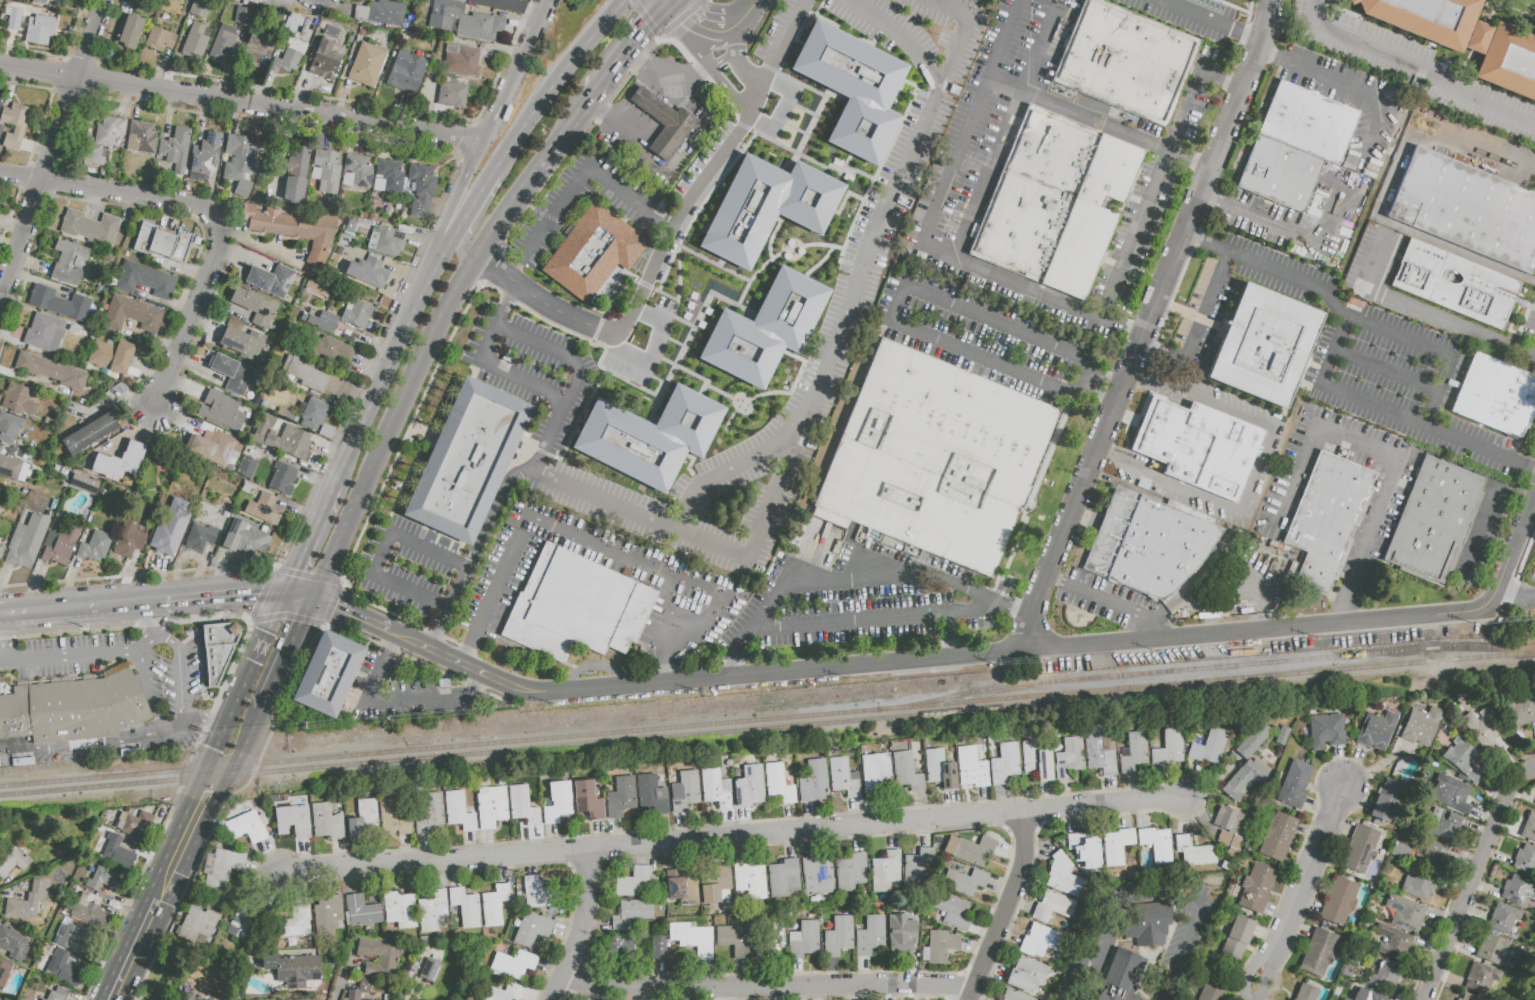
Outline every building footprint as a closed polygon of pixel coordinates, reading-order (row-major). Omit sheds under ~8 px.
[(189,13),(194,0),(200,0),(211,4),(205,20),(189,13)] [(402,27),(368,22),(368,21),(353,19),(355,6),(369,8),(370,2),(377,3),(377,0),(405,4),(402,27)] [(428,27),(433,0),(450,0),(465,3),(463,15),(471,17),(472,13),(505,19),(503,33),(496,31),(494,43),(456,36),(457,32),(428,27)] [(1053,82),(1166,128),(1202,40),(1103,0),(1086,0),(1053,82)] [(1350,5),(1357,3),(1362,14),(1460,54),(1463,48),(1482,55),(1493,28),(1473,21),(1483,0),(1348,0),(1350,5)] [(23,10),(22,17),(21,17),(19,32),(7,30),(9,15),(5,15),(6,7),(23,10)] [(234,22),(236,7),(250,9),(248,24),(234,22)] [(171,15),(168,22),(161,19),(163,12),(171,15)] [(144,20),(134,50),(115,44),(125,13),(144,20)] [(296,25),(292,36),(282,33),(289,13),(304,18),(300,27),(296,25)] [(56,18),(53,38),(49,37),(48,46),(27,43),(28,34),(26,33),(28,17),(35,18),(35,15),(56,18)] [(815,20),(790,70),(847,98),(825,140),(875,167),(900,119),(901,116),(886,109),(909,65),(815,20)] [(181,52),(193,21),(212,29),(200,62),(189,58),(189,56),(181,52)] [(1495,22),(1534,38),(1534,103),(1473,78),(1482,55),(1493,28),(1495,22)] [(226,62),(208,56),(220,23),(236,29),(236,35),(232,45),(234,46),(231,55),(229,54),(226,62)] [(336,39),(323,34),(326,24),(339,29),(336,39)] [(152,27),(177,36),(172,50),(164,47),(162,52),(145,46),(152,27)] [(258,69),(240,62),(252,29),(271,36),(268,43),(274,45),(270,58),(263,55),(258,69)] [(289,37),(307,44),(303,55),(302,55),(296,72),(291,70),(289,73),(278,69),(277,72),(269,69),(273,57),(280,60),(289,37)] [(345,49),(332,82),(308,72),(312,62),(307,60),(312,48),(316,50),(320,39),(345,49)] [(388,51),(373,89),(347,79),(362,41),(388,51)] [(479,78),(444,73),(447,53),(446,53),(447,45),(467,48),(468,41),(481,43),(480,49),(483,50),(484,43),(497,45),(495,60),(482,58),(479,78)] [(431,62),(417,97),(386,84),(399,50),(431,62)] [(1280,80),(1258,132),(1324,159),(1338,165),(1360,113),(1280,80)] [(464,109),(436,105),(440,81),(467,85),(464,109)] [(639,85),(674,112),(679,107),(697,121),(666,162),(648,149),(664,127),(628,99),(639,85)] [(15,127),(0,122),(0,118),(3,107),(10,109),(12,103),(30,108),(18,150),(2,146),(6,133),(13,134),(15,127)] [(1100,208),(1003,169),(1029,105),(1143,151),(1122,204),(1104,196),(1100,208)] [(127,120),(124,135),(120,135),(118,146),(113,145),(112,148),(102,146),(102,149),(106,149),(104,165),(84,163),(87,144),(93,145),(96,127),(101,128),(102,116),(127,120)] [(126,150),(131,120),(154,124),(153,134),(156,134),(156,137),(157,137),(154,154),(126,150)] [(191,130),(185,170),(174,168),(174,164),(165,163),(166,156),(158,155),(160,140),(168,142),(168,138),(173,139),(175,127),(191,130)] [(221,134),(217,166),(209,165),(207,182),(188,179),(191,157),(190,156),(192,145),(200,147),(202,139),(205,140),(207,132),(221,134)] [(1324,159),(1258,132),(1236,186),(1302,213),(1324,159)] [(244,179),(253,183),(244,204),(229,197),(232,191),(234,192),(238,182),(221,180),(227,134),(254,138),(252,148),(256,149),(253,170),(250,170),(249,175),(244,174),(244,179)] [(1386,217),(1529,276),(1534,261),(1534,193),(1416,145),(1386,217)] [(310,149),(302,205),(289,203),(289,201),(283,200),(286,177),(288,178),(289,172),(286,171),(288,156),(293,157),(295,146),(310,149)] [(341,162),(336,195),(318,192),(320,180),(311,179),(312,167),(319,168),(319,166),(312,165),(315,150),(338,153),(337,162),(341,162)] [(744,153),(706,233),(709,254),(749,272),(775,215),(821,237),(845,185),(794,161),(788,174),(744,153)] [(373,168),(370,188),(341,184),(343,172),(350,173),(351,171),(343,170),(346,154),(370,158),(368,167),(373,168)] [(373,190),(377,159),(402,163),(400,173),(404,173),(401,194),(373,190)] [(437,178),(434,199),(431,199),(428,219),(410,216),(412,201),(415,202),(416,196),(413,196),(416,181),(407,179),(409,164),(434,167),(432,177),(437,178)] [(1118,216),(1083,302),(968,255),(1003,169),(1100,208),(1118,216)] [(338,197),(335,212),(329,211),(331,196),(338,197)] [(593,201),(541,271),(587,305),(617,264),(628,272),(650,242),(593,201)] [(311,240),(247,231),(249,221),(239,220),(242,203),(255,205),(254,211),(264,212),(264,207),(280,209),(279,214),(298,217),(299,212),(336,218),(337,218),(335,229),(333,229),(331,246),(329,245),(327,258),(321,269),(304,263),(310,250),(311,240)] [(111,249),(88,242),(88,239),(77,235),(77,238),(59,232),(67,208),(85,214),(83,218),(100,223),(103,213),(121,219),(111,249)] [(357,223),(353,235),(344,232),(348,220),(357,223)] [(192,236),(182,263),(182,264),(148,252),(147,255),(132,250),(142,221),(157,226),(156,230),(176,237),(178,231),(192,236)] [(405,233),(397,258),(366,248),(372,231),(376,233),(379,225),(405,233)] [(340,234),(352,237),(350,247),(338,243),(340,234)] [(77,287),(50,277),(55,263),(57,264),(61,252),(54,250),(58,239),(58,238),(91,250),(91,251),(87,262),(85,261),(82,268),(83,269),(77,287)] [(1410,238),(1390,286),(1502,331),(1521,283),(1410,238)] [(346,249),(343,256),(337,254),(340,246),(346,249)] [(381,291),(344,274),(350,261),(357,264),(359,260),(364,262),(367,255),(383,262),(380,269),(389,273),(381,291)] [(178,278),(169,303),(152,297),(155,290),(142,286),(142,288),(136,286),(133,296),(115,290),(126,260),(178,278)] [(295,272),(283,300),(244,283),(252,266),(273,275),(277,264),(295,272)] [(752,322),(780,266),(830,291),(798,356),(784,349),(763,391),(698,359),(723,308),(752,322)] [(308,278),(332,288),(326,301),(302,291),(308,278)] [(1244,282),(1228,322),(1223,321),(1216,337),(1221,339),(1206,378),(1284,410),(1323,313),(1244,282)] [(85,324),(28,305),(35,284),(56,291),(54,297),(70,302),(73,294),(92,300),(85,324)] [(97,294),(100,285),(106,287),(103,296),(97,294)] [(278,304),(266,330),(251,323),(255,314),(229,302),(236,287),(247,292),(248,290),(278,304)] [(113,294),(165,311),(157,335),(140,329),(142,323),(125,317),(120,332),(103,326),(113,294)] [(373,308),(364,330),(339,319),(349,297),(356,300),(356,301),(373,308)] [(339,317),(331,335),(313,327),(321,309),(339,317)] [(66,323),(56,354),(50,352),(50,353),(22,344),(27,329),(30,330),(35,313),(66,323)] [(74,326),(86,330),(83,337),(71,333),(74,326)] [(266,337),(254,364),(239,358),(240,354),(226,348),(226,350),(222,349),(223,346),(217,344),(225,326),(249,336),(251,330),(266,337)] [(323,336),(355,350),(349,363),(336,357),(334,362),(319,355),(318,357),(302,350),(309,335),(321,341),(323,336)] [(813,506),(881,338),(1059,409),(991,578),(813,506)] [(136,346),(126,376),(87,363),(94,340),(106,344),(107,340),(117,343),(116,347),(117,347),(119,340),(136,346)] [(20,351),(88,374),(81,393),(59,385),(60,382),(38,374),(37,377),(14,369),(20,351)] [(1450,411),(1523,441),(1534,411),(1534,376),(1474,351),(1450,411)] [(255,370),(243,397),(225,389),(230,378),(209,369),(216,353),(255,370)] [(311,369),(341,382),(335,396),(324,391),(322,395),(310,390),(309,393),(293,386),(297,379),(286,374),(294,357),(313,366),(311,369)] [(463,376),(456,393),(401,516),(470,546),(532,407),(463,376)] [(1,407),(9,382),(36,391),(33,400),(30,399),(29,401),(38,404),(34,417),(24,413),(23,415),(1,407)] [(676,384),(655,426),(596,398),(571,448),(666,494),(686,451),(701,458),(725,408),(676,384)] [(238,433),(197,415),(201,405),(209,409),(210,406),(203,403),(209,389),(223,395),(223,396),(240,404),(237,411),(246,415),(238,433)] [(1263,431),(1234,503),(1160,473),(1164,464),(1128,449),(1136,428),(1134,428),(1149,391),(1167,399),(1166,402),(1187,410),(1191,402),(1263,431)] [(252,403),(256,394),(262,396),(258,406),(252,403)] [(310,397),(330,406),(321,427),(318,425),(315,432),(299,425),(302,419),(301,419),(302,415),(296,412),(301,401),(307,404),(310,397)] [(120,428),(71,457),(61,440),(110,411),(120,428)] [(12,445),(0,441),(0,429),(0,412),(25,421),(22,430),(19,429),(17,434),(16,433),(12,445)] [(250,442),(264,413),(277,419),(272,430),(267,428),(263,436),(265,437),(260,446),(250,442)] [(202,422),(214,428),(211,436),(198,430),(202,422)] [(286,424),(311,435),(308,442),(311,443),(307,451),(309,452),(304,463),(263,444),(269,430),(276,432),(274,436),(280,438),(286,424)] [(213,430),(244,444),(237,461),(230,458),(225,469),(187,452),(191,445),(187,443),(191,434),(208,442),(213,430)] [(129,440),(146,446),(141,460),(140,459),(135,475),(124,471),(121,480),(105,474),(104,476),(90,471),(96,453),(109,458),(110,456),(120,459),(122,452),(124,453),(129,440)] [(98,449),(109,442),(112,447),(101,454),(98,449)] [(18,459),(5,455),(7,449),(20,453),(18,459)] [(1319,450),(1281,543),(1305,553),(1292,584),(1325,597),(1333,577),(1336,579),(1352,540),(1349,539),(1355,526),(1357,527),(1373,487),(1370,486),(1375,474),(1319,450)] [(1424,454),(1381,560),(1398,567),(1398,570),(1425,580),(1426,578),(1442,585),(1447,571),(1451,572),(1461,546),(1458,545),(1468,519),(1471,520),(1482,493),(1479,492),(1484,479),(1424,454)] [(19,482),(0,475),(0,455),(25,462),(19,482)] [(235,474),(244,455),(258,462),(250,481),(235,474)] [(268,488),(276,471),(273,469),(277,461),(298,471),(291,486),(293,487),(288,498),(268,488)] [(95,495),(69,485),(74,474),(100,484),(95,495)] [(245,483),(252,486),(248,494),(241,491),(245,483)] [(1115,484),(1082,568),(1161,600),(1176,588),(1197,567),(1212,546),(1223,529),(1115,484)] [(243,513),(249,500),(256,504),(262,491),(277,498),(274,505),(284,509),(276,527),(243,513)] [(41,501),(49,503),(46,511),(39,509),(41,501)] [(50,520),(30,569),(14,563),(13,566),(4,562),(9,549),(7,548),(17,523),(26,526),(31,513),(50,520)] [(221,546),(234,517),(246,523),(244,529),(248,530),(250,525),(256,527),(255,529),(271,536),(263,554),(253,550),(251,557),(234,550),(234,552),(221,546)] [(112,551),(125,518),(138,523),(135,530),(147,535),(141,551),(134,548),(130,559),(112,551)] [(82,527),(66,566),(49,559),(48,562),(40,559),(46,546),(43,545),(49,530),(58,533),(58,532),(60,533),(65,520),(82,527)] [(218,529),(213,545),(206,542),(202,553),(182,546),(191,522),(207,529),(209,525),(218,529)] [(148,549),(157,526),(176,534),(168,557),(148,549)] [(112,537),(104,559),(97,556),(95,560),(85,556),(84,559),(75,556),(81,543),(79,542),(85,527),(93,530),(94,529),(112,537)] [(548,543),(525,595),(522,593),(502,637),(566,666),(576,644),(605,657),(608,651),(626,658),(656,591),(548,543)] [(207,688),(202,626),(234,623),(240,631),(218,687),(207,688)] [(366,649),(332,722),(289,702),(323,629),(366,649)] [(32,736),(0,738),(0,695),(13,694),(12,688),(101,680),(128,667),(152,719),(127,730),(118,731),(118,736),(32,744),(32,736)] [(1532,697),(1534,707),(1534,721),(1532,722),(1513,728),(1504,699),(1515,696),(1517,702),(1532,697)] [(1411,707),(1400,737),(1413,742),(1428,748),(1442,710),(1430,705),(1427,713),(1411,707)] [(1460,720),(1472,710),(1476,714),(1481,710),(1480,708),(1483,705),(1502,729),(1496,734),(1509,749),(1506,751),(1510,756),(1498,766),(1460,720)] [(1355,742),(1362,745),(1369,747),(1370,745),(1385,750),(1399,716),(1386,711),(1383,718),(1367,712),(1355,742)] [(1311,750),(1309,716),(1342,713),(1345,744),(1337,745),(1329,745),(1328,741),(1324,742),(1325,749),(1311,750)] [(1234,750),(1262,721),(1273,732),(1245,761),(1234,750)] [(1117,775),(1109,775),(1101,776),(1101,768),(1088,770),(1084,726),(1113,724),(1117,775)] [(1190,742),(1203,746),(1209,727),(1228,732),(1218,764),(1203,760),(1202,762),(1186,757),(1190,742)] [(1149,764),(1135,765),(1135,773),(1128,774),(1120,775),(1119,757),(1128,757),(1126,731),(1146,729),(1149,764)] [(1183,729),(1184,762),(1175,762),(1175,765),(1151,766),(1150,749),(1163,749),(1163,729),(1183,729)] [(1440,756),(1461,773),(1479,752),(1458,734),(1451,742),(1454,744),(1451,748),(1448,746),(1440,756)] [(1082,736),(1084,769),(1069,771),(1070,780),(1065,780),(1056,781),(1054,753),(1062,753),(1061,738),(1082,736)] [(1053,781),(1046,781),(1038,782),(1037,774),(1024,775),(1022,742),(1040,741),(1041,751),(1051,750),(1053,781)] [(1017,742),(1020,776),(1007,777),(1007,784),(1001,784),(992,785),(990,759),(1000,759),(998,743),(1017,742)] [(987,762),(989,786),(975,787),(974,779),(959,780),(957,748),(976,746),(978,763),(987,762)] [(925,749),(943,748),(945,763),(954,762),(956,788),(949,789),(941,789),(941,782),(927,783),(925,749)] [(892,753),(912,751),(914,775),(923,774),(924,792),(921,792),(911,793),(910,785),(895,786),(892,753)] [(861,756),(889,754),(892,787),(882,787),(883,796),(872,797),(864,797),(861,756)] [(1299,808),(1303,800),(1306,793),(1303,791),(1313,765),(1291,756),(1274,798),(1299,808)] [(846,790),(831,791),(829,759),(848,757),(849,773),(858,772),(860,797),(857,798),(847,798),(846,790)] [(1220,790),(1249,760),(1252,762),(1257,757),(1264,765),(1259,770),(1265,775),(1257,784),(1256,782),(1235,804),(1220,790)] [(800,802),(798,778),(808,777),(806,761),(825,759),(828,799),(800,802)] [(765,764),(783,763),(784,786),(795,786),(796,802),(782,803),(781,795),(768,797),(765,764)] [(1463,774),(1476,784),(1480,779),(1485,773),(1472,763),(1463,774)] [(761,764),(764,803),(751,804),(751,806),(736,808),(734,779),(744,778),(743,766),(761,764)] [(733,808),(719,809),(718,802),(703,803),(700,770),(720,768),(721,775),(729,774),(729,779),(731,779),(733,808)] [(680,784),(679,772),(698,771),(700,803),(686,804),(687,813),(672,814),(670,784),(680,784)] [(653,807),(640,808),(637,775),(656,774),(657,788),(666,787),(669,816),(654,817),(653,807)] [(617,792),(616,777),(634,775),(636,808),(622,810),(622,818),(608,820),(606,793),(617,792)] [(1385,778),(1404,785),(1388,824),(1369,817),(1372,809),(1385,778)] [(602,799),(604,818),(589,819),(588,812),(576,813),(573,781),(593,779),(595,799),(602,799)] [(1470,788),(1463,803),(1471,806),(1467,816),(1427,798),(1435,779),(1454,787),(1457,782),(1470,788)] [(553,806),(553,801),(548,802),(547,783),(569,781),(572,815),(559,816),(559,823),(544,824),(543,807),(553,806)] [(508,786),(511,820),(526,819),(526,827),(533,826),(541,826),(539,807),(529,808),(527,785),(508,786)] [(477,794),(480,831),(486,830),(495,829),(494,821),(508,820),(505,787),(487,788),(487,787),(478,788),(479,794),(477,794)] [(444,792),(447,825),(462,824),(463,833),(470,832),(477,831),(475,813),(465,814),(463,790),(444,792)] [(414,811),(417,835),(426,834),(431,834),(430,826),(445,825),(441,792),(423,794),(425,810),(414,811)] [(378,799),(381,832),(397,831),(398,835),(405,835),(413,834),(412,817),(399,818),(397,797),(378,799)] [(347,819),(348,838),(356,838),(363,837),(362,830),(378,829),(375,799),(357,800),(358,818),(347,819)] [(311,804),(314,837),(329,836),(330,840),(339,839),(346,838),(343,805),(330,806),(329,803),(311,804)] [(276,827),(293,825),(295,840),(304,839),(311,838),(308,805),(275,808),(276,827)] [(120,831),(120,830),(116,828),(119,821),(118,820),(121,812),(132,816),(135,809),(140,811),(140,810),(143,811),(146,806),(156,810),(154,816),(155,816),(151,827),(148,825),(142,840),(120,831)] [(1219,806),(1244,815),(1238,830),(1236,829),(1233,835),(1240,838),(1236,848),(1239,849),(1236,858),(1225,854),(1228,847),(1215,843),(1219,833),(1210,830),(1219,806)] [(1433,806),(1460,817),(1456,825),(1460,826),(1452,844),(1422,831),(1433,806)] [(224,823),(231,840),(246,833),(251,845),(259,842),(268,838),(263,826),(268,824),(263,814),(257,816),(254,809),(224,823)] [(1298,820),(1295,826),(1281,862),(1258,852),(1263,838),(1260,836),(1265,824),(1267,825),(1274,810),(1298,820)] [(1530,811),(1534,813),(1534,841),(1520,836),(1530,811)] [(1356,822),(1381,832),(1374,849),(1377,850),(1373,861),(1370,860),(1363,876),(1340,866),(1351,839),(1349,838),(1353,830),(1356,822)] [(1175,867),(1172,826),(1187,824),(1188,834),(1190,834),(1192,847),(1214,845),(1216,863),(1175,867)] [(1104,867),(1101,834),(1117,833),(1117,830),(1134,828),(1136,847),(1126,848),(1122,851),(1124,865),(1104,867)] [(1137,829),(1155,828),(1156,830),(1169,829),(1172,862),(1153,863),(1152,844),(1138,845),(1137,829)] [(136,854),(130,869),(102,857),(109,841),(104,839),(107,831),(122,837),(118,846),(136,854)] [(1099,834),(1102,867),(1082,869),(1082,863),(1075,863),(1074,850),(1067,850),(1066,834),(1083,833),(1084,836),(1099,834)] [(943,852),(950,834),(978,846),(982,836),(997,842),(992,854),(988,853),(982,868),(943,852)] [(1428,839),(1449,848),(1439,873),(1411,861),(1415,853),(1421,855),(1428,839)] [(1393,843),(1411,851),(1405,863),(1388,855),(1393,843)] [(1524,843),(1534,848),(1534,877),(1511,868),(1514,860),(1513,859),(1518,848),(1521,850),(1524,843)] [(2,879),(0,877),(0,860),(12,847),(24,858),(26,856),(32,861),(22,871),(15,865),(2,879)] [(904,855),(918,856),(918,848),(934,848),(933,878),(922,878),(922,894),(903,893),(904,855)] [(206,854),(203,874),(207,874),(205,886),(227,890),(230,869),(243,871),(245,862),(246,854),(215,849),(214,855),(206,854)] [(1073,865),(1069,874),(1084,880),(1076,899),(1045,886),(1049,876),(1047,875),(1053,861),(1050,856),(1059,849),(1073,865)] [(872,892),(871,859),(885,859),(885,850),(899,850),(900,869),(890,869),(891,892),(872,892)] [(836,859),(851,858),(851,853),(866,852),(868,882),(855,883),(856,892),(838,893),(836,859)] [(802,858),(832,856),(835,894),(805,896),(802,858)] [(798,859),(800,891),(789,892),(789,897),(770,899),(768,865),(783,864),(783,860),(792,859),(798,859)] [(766,899),(748,901),(747,891),(735,892),(733,863),(739,863),(763,861),(766,899)] [(732,890),(720,891),(721,903),(702,905),(699,865),(722,863),(730,863),(732,890)] [(1237,904),(1262,914),(1264,908),(1278,872),(1254,863),(1249,877),(1245,875),(1241,886),(1244,888),(1237,904)] [(1424,903),(1399,891),(1410,864),(1439,877),(1431,896),(1428,895),(1424,903)] [(97,892),(85,886),(88,879),(91,880),(97,866),(116,874),(110,887),(101,883),(97,892)] [(615,896),(615,877),(632,877),(632,866),(651,866),(650,896),(615,896)] [(665,870),(673,870),(697,868),(699,905),(682,907),(681,900),(668,901),(665,870)] [(969,878),(973,869),(990,876),(984,889),(977,886),(972,898),(943,886),(950,870),(969,878)] [(1512,873),(1534,882),(1534,902),(1525,898),(1521,908),(1499,899),(1502,892),(1501,892),(1506,879),(1509,881),(1512,873)] [(524,877),(526,909),(560,906),(558,886),(542,888),(541,875),(532,876),(524,877)] [(1336,876),(1359,884),(1354,899),(1357,901),(1353,911),(1350,910),(1343,927),(1319,917),(1321,913),(1325,901),(1326,901),(1336,876)] [(482,895),(485,927),(502,925),(500,902),(510,901),(509,883),(503,884),(495,885),(495,893),(482,895)] [(449,889),(450,907),(460,906),(462,930),(481,928),(478,895),(464,896),(463,887),(456,888),(449,889)] [(445,889),(448,922),(438,923),(439,932),(420,933),(417,900),(430,899),(430,891),(439,890),(445,889)] [(1031,918),(1038,902),(1040,903),(1046,889),(1076,902),(1069,919),(1052,912),(1047,925),(1031,918)] [(70,915),(76,903),(77,903),(83,891),(101,899),(99,910),(106,913),(105,915),(109,917),(104,929),(70,915)] [(413,894),(416,927),(398,929),(397,922),(385,923),(383,892),(391,892),(398,891),(398,895),(413,894)] [(939,891),(969,903),(964,917),(971,921),(966,934),(941,923),(945,912),(932,907),(939,891)] [(1390,892),(1427,908),(1416,933),(1390,922),(1395,911),(1384,906),(1390,892)] [(28,893),(42,894),(41,903),(37,902),(35,918),(27,917),(27,919),(5,917),(7,899),(27,902),(28,893)] [(345,895),(346,909),(348,908),(348,912),(344,912),(346,925),(350,925),(350,926),(383,923),(381,904),(364,905),(362,893),(353,894),(345,895)] [(341,894),(343,920),(334,921),(334,928),(315,929),(313,905),(318,905),(317,896),(333,895),(341,894)] [(620,901),(653,902),(653,920),(628,919),(628,931),(612,930),(613,916),(620,916),(620,901)] [(1507,935),(1487,927),(1497,902),(1522,912),(1519,921),(1513,919),(1507,935)] [(225,932),(241,940),(256,913),(254,911),(239,904),(225,932)] [(309,904),(310,921),(309,921),(310,936),(300,937),(300,944),(289,945),(289,937),(278,938),(277,920),(293,919),(292,905),(301,905),(309,904)] [(1144,948),(1167,946),(1167,936),(1171,936),(1170,927),(1175,926),(1172,904),(1130,908),(1135,943),(1144,948)] [(220,915),(209,939),(206,937),(203,945),(195,941),(193,944),(177,936),(191,906),(197,909),(205,913),(207,909),(220,915)] [(512,942),(531,949),(536,935),(548,940),(552,929),(555,922),(525,910),(512,942)] [(866,931),(866,915),(884,915),(884,948),(870,948),(871,957),(856,957),(856,931),(866,931)] [(906,925),(916,925),(916,956),(904,957),(903,948),(888,948),(888,915),(906,915),(906,925)] [(1237,963),(1244,945),(1246,946),(1253,931),(1256,923),(1236,915),(1219,955),(1237,963)] [(51,944),(64,916),(71,919),(69,923),(76,927),(77,924),(95,932),(85,952),(71,946),(68,951),(51,944)] [(824,931),(834,931),(833,916),(852,916),(853,949),(839,949),(839,958),(824,958),(824,931)] [(788,932),(800,932),(800,921),(818,920),(819,954),(803,954),(803,959),(789,959),(788,932)] [(1033,957),(1018,951),(1031,921),(1060,934),(1053,951),(1046,948),(1042,958),(1034,955),(1033,957)] [(1378,922),(1414,937),(1411,944),(1413,945),(1408,958),(1405,957),(1403,963),(1376,952),(1381,942),(1386,945),(1387,940),(1373,934),(1378,922)] [(669,923),(695,924),(695,927),(712,928),(712,960),(696,960),(697,947),(678,947),(679,942),(669,942),(669,923)] [(10,953),(0,948),(0,926),(1,924),(22,934),(21,937),(28,940),(25,947),(28,949),(21,964),(8,958),(10,953)] [(1315,925),(1339,934),(1333,951),(1335,952),(1331,963),(1328,962),(1323,976),(1299,968),(1312,933),(1315,925)] [(716,927),(751,927),(750,959),(733,959),(733,945),(716,945),(716,927)] [(782,930),(782,934),(784,934),(784,948),(782,948),(782,958),(754,958),(754,929),(782,930)] [(929,930),(947,931),(947,934),(960,934),(960,951),(953,950),(953,954),(946,954),(946,965),(928,964),(928,962),(921,962),(922,947),(929,947),(929,930)] [(1475,956),(1485,931),(1511,942),(1507,952),(1502,949),(1496,964),(1475,956)] [(638,951),(638,960),(607,959),(608,942),(621,942),(621,933),(634,933),(633,944),(640,944),(640,951),(638,951)] [(651,960),(651,936),(666,936),(666,960),(651,960)] [(359,938),(356,955),(360,956),(372,958),(372,955),(378,956),(377,964),(365,962),(363,975),(394,980),(400,945),(359,938)] [(1146,952),(1122,944),(1106,984),(1111,985),(1109,993),(1107,990),(1098,999),(1127,999),(1146,952)] [(489,970),(520,982),(525,969),(533,972),(536,964),(539,957),(515,949),(512,958),(496,952),(489,970)] [(83,972),(76,988),(56,979),(57,977),(49,973),(50,972),(47,971),(57,950),(69,955),(70,954),(84,960),(80,970),(83,972)] [(262,954),(262,964),(262,970),(276,970),(276,982),(285,982),(285,990),(297,989),(297,981),(320,980),(319,956),(279,957),(278,954),(262,954)] [(1005,983),(1011,968),(1013,969),(1019,954),(1050,967),(1043,985),(1036,982),(1031,994),(1005,983)] [(2,989),(0,988),(0,957),(14,963),(2,989)] [(427,958),(419,977),(424,979),(434,984),(442,965),(427,958)] [(1382,959),(1403,968),(1392,994),(1365,982),(1369,973),(1375,975),(1382,959)] [(1464,987),(1474,961),(1502,972),(1498,982),(1491,980),(1485,995),(1464,987)] [(1228,982),(1221,999),(1199,999),(1209,975),(1228,982)] [(360,994),(370,994),(371,979),(357,978),(357,985),(356,990),(361,990),(360,994)] [(511,998),(516,999),(519,999),(522,994),(524,988),(507,982),(504,991),(481,983),(475,999),(510,999),(511,998)] [(1318,990),(1314,999),(1292,999),(1299,982),(1318,990)] [(67,990),(52,985),(47,999),(63,999),(67,990)] [(1390,997),(1389,999),(1352,999),(1358,986),(1367,990),(1368,988),(1390,997)] [(1007,988),(1035,999),(998,999),(1000,996),(1003,997),(1007,988)] [(342,999),(360,999),(361,990),(356,990),(348,989),(347,999),(342,999)] [(1464,992),(1483,999),(1457,999),(1458,998),(1461,999),(1464,992)]
